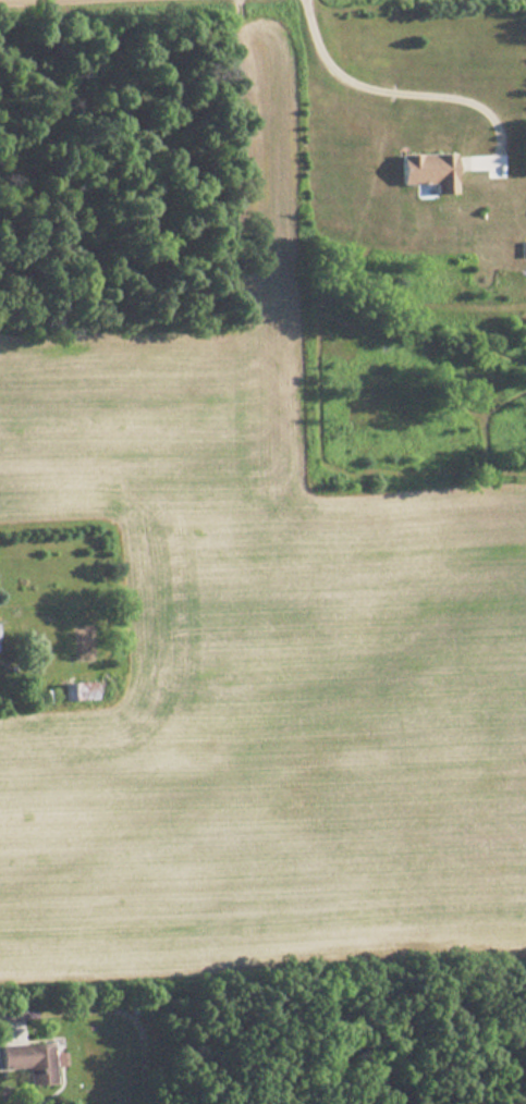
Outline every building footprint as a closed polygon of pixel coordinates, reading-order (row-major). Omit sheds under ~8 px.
[(395,155),(395,184),(430,184),(430,194),(451,194),(451,155),(395,155)] [(89,681),(57,682),(57,698),(89,698),(89,681)] [(0,1045),(0,1069),(24,1068),(24,1085),(50,1084),(49,1044),(0,1045)]
